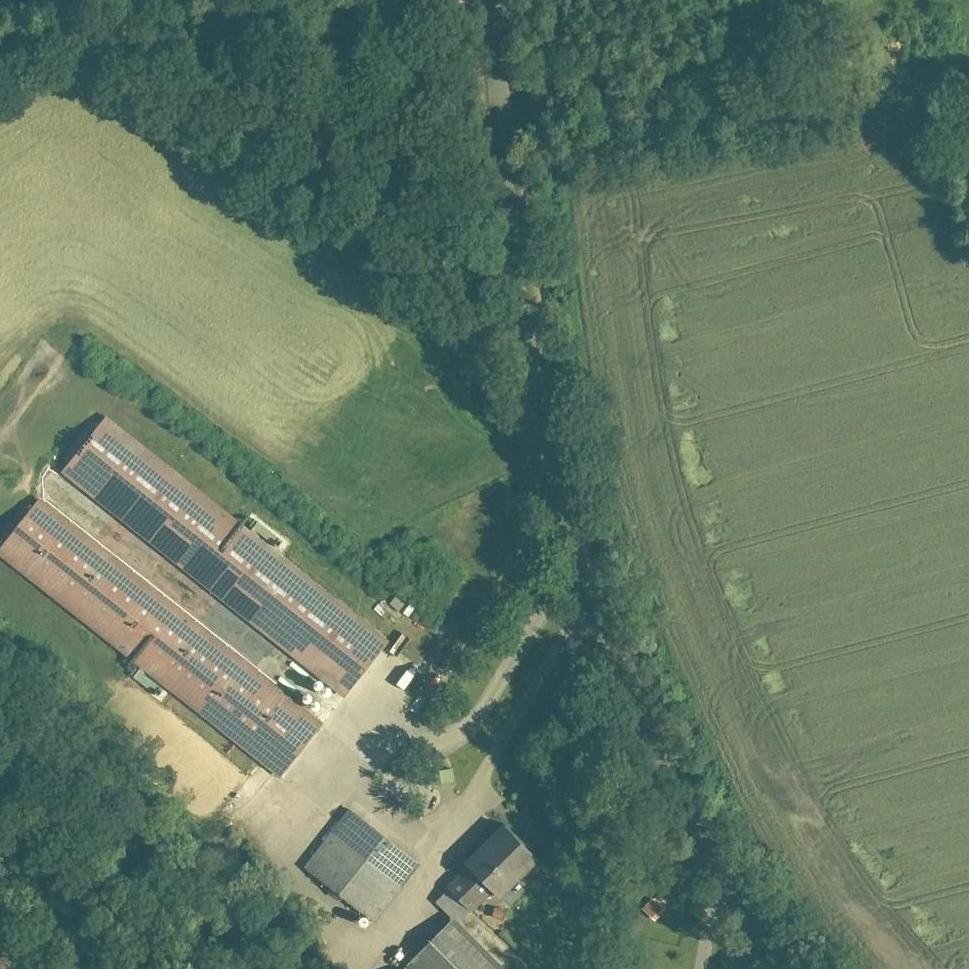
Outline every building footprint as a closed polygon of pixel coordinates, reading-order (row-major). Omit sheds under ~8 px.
[(311,712),(328,690),(337,697),(391,628),(112,412),(58,481),(309,674),(291,697),(40,503),(0,554),(0,587),(264,791),(320,719),(311,712)] [(348,804),(319,850),(396,898),(425,852),(348,804)] [(499,819),(439,892),(484,929),(544,855),(499,819)] [(405,965),(409,968),(492,968),(446,924),(405,965)]
